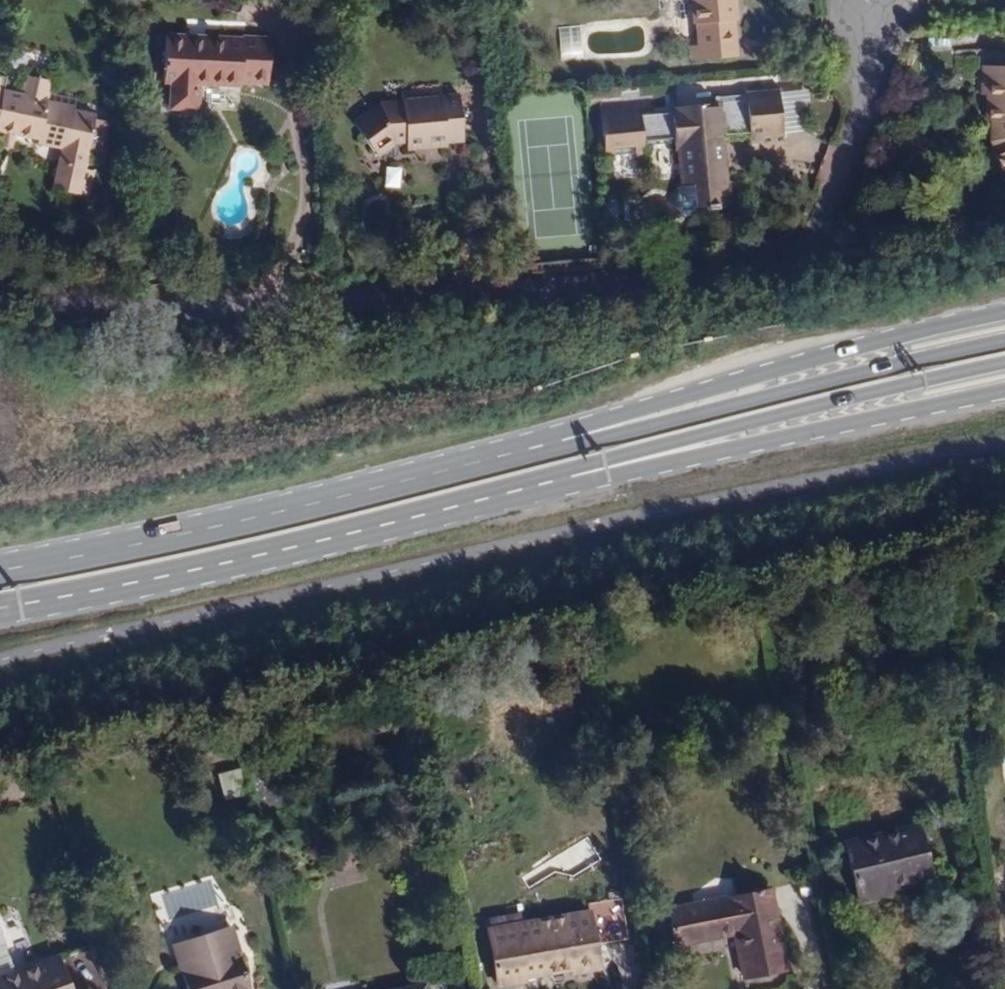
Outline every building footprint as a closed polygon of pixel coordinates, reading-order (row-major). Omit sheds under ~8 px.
[(736,0),(692,0),(694,25),(697,25),(699,47),(691,47),(692,62),(737,58),(734,21),(738,21),(736,0)] [(269,84),(271,39),(241,37),(241,40),(165,36),(164,82),(170,83),(169,110),(200,111),(202,85),(241,87),(242,83),(269,84)] [(981,67),(980,95),(988,95),(987,108),(996,109),(995,123),(995,137),(1003,153),(997,156),(1004,170),(1004,68),(981,67)] [(96,113),(75,109),(77,98),(48,92),(50,78),(23,72),(19,92),(4,89),(7,74),(0,72),(0,132),(37,140),(36,144),(61,149),(52,190),(91,198),(96,171),(85,169),(96,113)] [(785,142),(780,87),(747,90),(748,95),(716,97),(716,104),(676,108),(676,114),(672,115),(672,118),(675,148),(675,150),(679,150),(682,187),(677,187),(666,200),(685,217),(693,208),(705,207),(705,212),(717,211),(717,206),(739,204),(737,182),(723,183),(722,152),(752,150),(753,158),(764,157),(764,152),(763,143),(785,142)] [(460,136),(457,100),(441,101),(441,91),(401,94),(402,104),(381,106),(357,123),(377,151),(390,142),(405,141),(406,149),(444,146),(444,143),(443,137),(460,136)] [(643,150),(641,120),(651,119),(650,100),(599,105),(604,168),(644,164),(643,150)] [(995,123),(996,109),(987,108),(987,122),(995,123)] [(675,148),(672,118),(651,119),(641,120),(643,150),(675,148)] [(786,151),(785,142),(763,143),(764,152),(786,151)] [(929,873),(916,825),(845,843),(859,900),(888,893),(886,884),(929,873)] [(785,969),(768,891),(669,911),(676,944),(736,932),(745,977),(785,969)] [(595,948),(623,943),(615,901),(589,906),(591,913),(521,925),(494,929),(488,930),(497,987),(524,983),(523,974),(571,967),(572,974),(598,970),(595,948)] [(521,925),(519,913),(492,918),(494,929),(521,925)] [(239,955),(183,972),(189,988),(249,988),(239,955)] [(57,960),(0,981),(0,988),(67,988),(57,960)]
